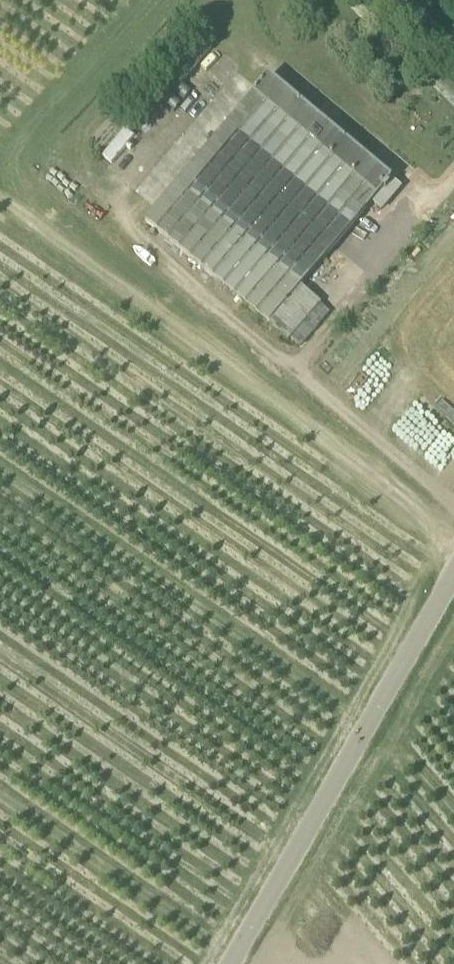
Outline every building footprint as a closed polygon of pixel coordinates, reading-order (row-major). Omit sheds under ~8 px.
[(318,328),(308,319),(321,305),(301,289),(374,204),(382,211),(401,189),(393,182),(269,78),(146,222),(289,341),(292,338),(302,347),(318,328)]
